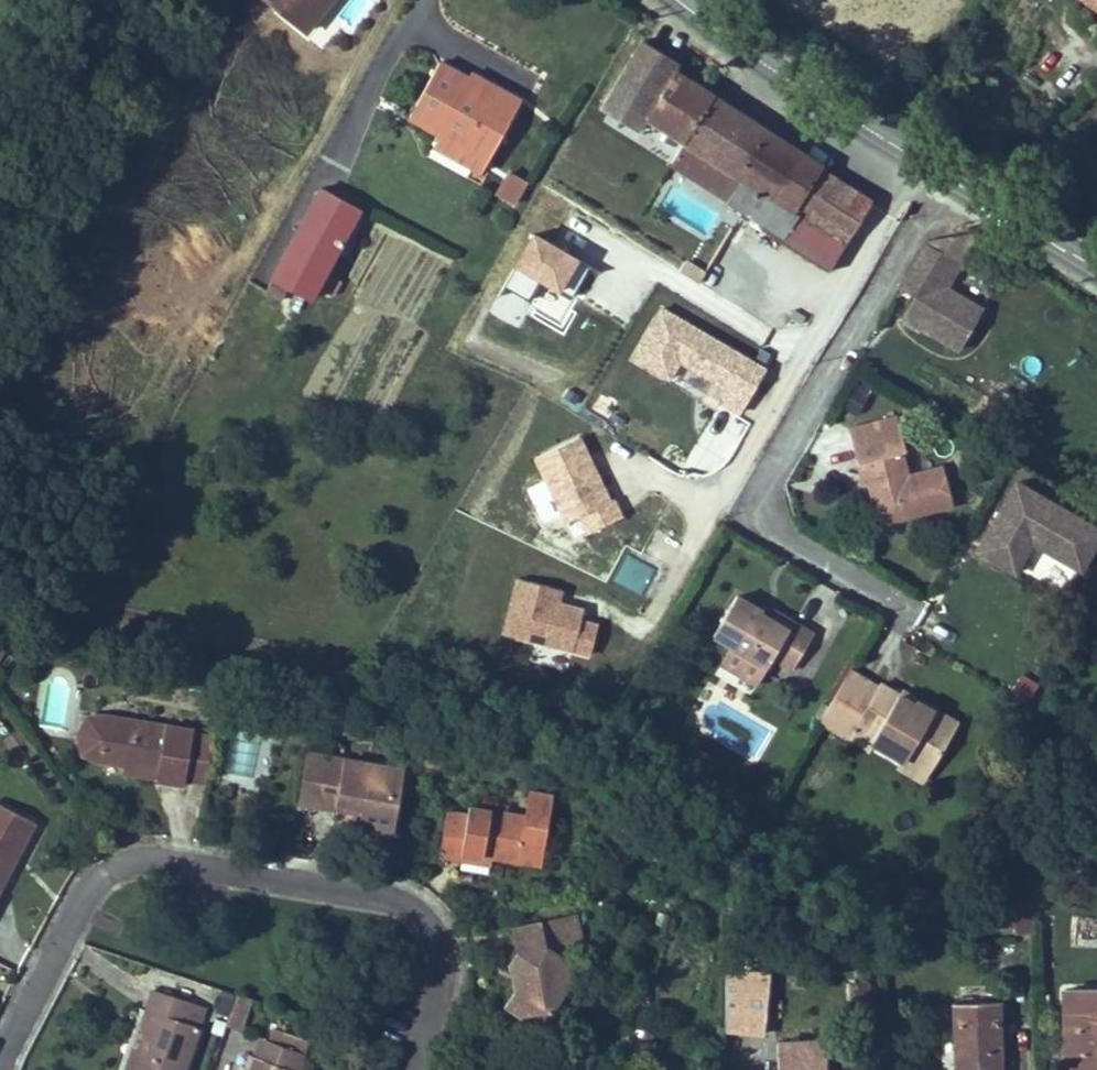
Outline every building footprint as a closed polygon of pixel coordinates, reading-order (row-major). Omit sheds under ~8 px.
[(305,31),(332,0),(268,0),(305,31)] [(1096,9),(1096,0),(1083,0),(1087,2),(1096,9)] [(683,141),(712,94),(675,67),(677,62),(637,39),(597,106),(637,130),(643,118),(681,142),(683,141)] [(442,124),(437,134),(485,159),(517,99),(488,85),(481,96),(461,85),(465,77),(433,60),(409,107),(442,124)] [(461,85),(481,96),(488,85),(467,73),(465,77),(461,85)] [(683,141),(737,179),(729,190),(723,201),(824,269),(874,198),(820,166),(823,162),(712,94),(683,141)] [(442,124),(409,107),(404,116),(437,134),(442,124)] [(485,159),(437,134),(430,147),(478,172),(485,159)] [(495,199),(518,208),(529,181),(506,172),(495,199)] [(318,187),(272,276),(315,297),(360,207),(318,187)] [(534,237),(517,267),(562,294),(580,263),(534,237)] [(964,238),(919,249),(897,287),(911,296),(899,318),(957,350),(980,308),(944,288),(970,241),(964,238)] [(911,296),(897,287),(894,293),(908,300),(911,296)] [(768,370),(663,310),(635,359),(674,382),(683,368),(726,393),(718,407),(739,419),(768,370)] [(894,419),(846,432),(856,466),(861,465),(866,483),(874,511),(878,526),(895,521),(952,505),(941,467),(906,477),(899,454),(904,452),(894,419)] [(582,440),(538,461),(567,524),(579,518),(586,532),(621,516),(614,502),(611,503),(582,440)] [(866,483),(861,465),(856,466),(861,485),(866,483)] [(1096,544),(1096,527),(1015,479),(973,550),(1016,575),(1031,546),(1080,573),(1096,544)] [(615,581),(643,595),(656,569),(628,555),(615,581)] [(562,593),(518,582),(506,634),(592,655),(599,626),(583,622),(586,611),(559,605),(562,593)] [(789,624),(786,630),(760,615),(733,601),(713,640),(736,653),(769,671),(773,666),(791,675),(812,636),(789,624)] [(760,615),(786,630),(789,624),(764,609),(760,615)] [(769,671),(736,653),(725,672),(758,690),(769,671)] [(879,687),(848,669),(818,722),(850,739),(856,727),(878,740),(874,748),(907,765),(911,757),(933,769),(953,734),(911,712),(915,705),(898,697),(879,687)] [(1021,675),(1015,695),(1034,701),(1040,681),(1021,675)] [(953,734),(961,720),(902,689),(898,697),(915,705),(911,712),(953,734)] [(87,763),(91,718),(72,716),(68,761),(87,763)] [(87,763),(146,769),(146,779),(174,782),(175,779),(180,726),(91,718),(87,763)] [(194,781),(201,725),(180,724),(180,726),(175,779),(194,781)] [(878,740),(856,727),(850,739),(872,751),(874,748),(878,740)] [(329,754),(309,750),(301,798),(321,801),(362,810),(360,825),(393,831),(404,769),(329,754)] [(933,769),(911,757),(907,765),(905,769),(927,780),(933,769)] [(460,858),(462,849),(492,853),(520,858),(521,849),(546,852),(556,791),(528,786),(525,809),(468,802),(466,812),(443,810),(438,856),(460,858)] [(35,816),(0,797),(0,884),(35,816)] [(492,853),(462,849),(460,858),(490,863),(492,853)] [(520,858),(545,861),(546,852),(521,849),(520,858)] [(1084,851),(1084,869),(1096,869),(1096,851),(1084,851)] [(1036,933),(1035,900),(1011,899),(1012,910),(987,910),(990,928),(1013,928),(1013,935),(1036,933)] [(510,926),(513,949),(504,962),(511,991),(501,1005),(520,1016),(549,1013),(563,993),(567,975),(566,957),(547,946),(561,945),(560,942),(567,940),(569,944),(583,939),(578,912),(539,922),(536,918),(510,926)] [(743,977),(742,995),(754,996),(754,977),(743,977)] [(151,986),(142,1006),(132,1037),(120,1069),(184,1069),(207,1008),(151,986)] [(1058,986),(1057,1056),(1057,1069),(1096,1069),(1096,986),(1058,986)] [(226,1016),(235,992),(223,988),(214,1011),(226,1016)] [(238,1026),(249,996),(235,992),(226,1016),(224,1021),(238,1026)] [(754,996),(742,995),(741,1028),(760,1029),(762,996),(754,996)] [(1000,1003),(950,1003),(950,1069),(1004,1069),(1000,1003)] [(264,1056),(254,1052),(247,1069),(297,1069),(304,1050),(271,1037),(264,1056)] [(777,1040),(778,1069),(837,1069),(823,1069),(822,1038),(777,1040)]
